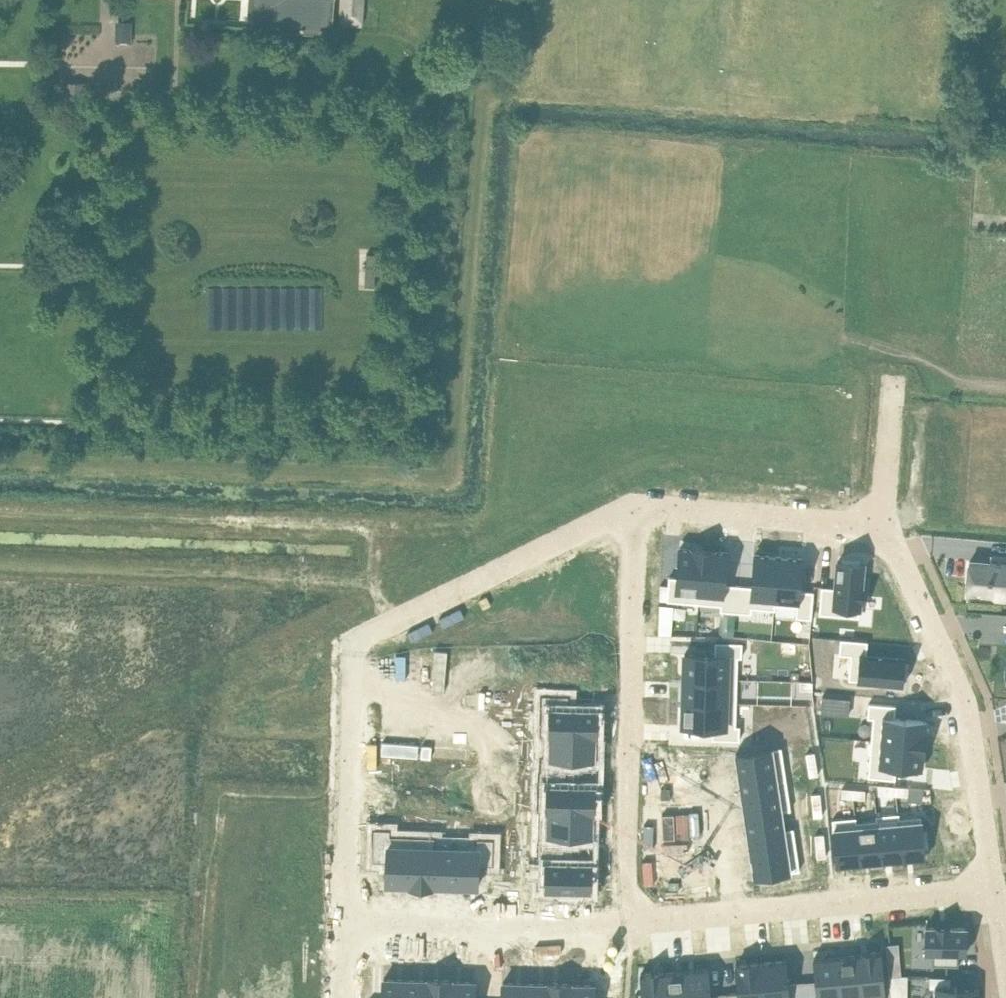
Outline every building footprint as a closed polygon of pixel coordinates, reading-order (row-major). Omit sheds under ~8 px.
[(247,28),(332,35),(335,0),(249,0),(247,28)] [(122,21),(122,36),(136,36),(136,21),(122,21)] [(668,585),(667,600),(699,603),(703,549),(680,547),(677,577),(669,576),(668,585)] [(703,549),(699,603),(721,604),(720,610),(736,611),(738,584),(724,583),(727,551),(703,549)] [(738,584),(736,611),(751,613),(752,607),(775,609),(775,604),(779,556),(755,554),(752,586),(738,584)] [(966,598),(1005,602),(1005,556),(990,554),(989,562),(969,561),(966,598)] [(779,556),(775,604),(797,606),(796,616),(811,618),(814,591),(800,590),(802,558),(779,556)] [(821,586),(819,613),(859,616),(860,607),(864,607),(866,580),(862,580),(864,563),(858,563),(859,560),(843,558),(843,561),(838,561),(835,587),(821,586)] [(660,584),(660,599),(667,600),(668,585),(660,584)] [(659,626),(659,634),(671,634),(671,626),(671,605),(660,604),(659,626)] [(841,638),(839,653),(851,654),(849,679),(902,683),(903,678),(905,678),(907,663),(904,663),(904,657),(866,654),(868,640),(841,638)] [(684,653),(684,677),(737,678),(738,656),(742,656),(742,642),(715,641),(715,654),(684,653)] [(684,677),(683,701),(736,702),(737,678),(684,677)] [(800,680),(800,689),(812,689),(812,681),(800,680)] [(542,693),(541,733),(547,733),(547,732),(595,734),(596,734),(597,709),(569,708),(569,694),(542,693)] [(680,706),(680,720),(682,720),(682,725),(713,726),(712,739),(739,739),(740,725),(736,725),(736,702),(683,701),(683,706),(680,706)] [(869,702),(868,717),(873,717),(871,740),(925,744),(927,720),(895,717),(896,704),(869,702)] [(541,769),(541,771),(567,771),(567,757),(594,758),(594,752),(597,752),(597,737),(594,737),(595,734),(547,732),(547,733),(546,755),(541,754),(541,769)] [(871,740),(868,776),(895,778),(896,765),(923,768),(925,744),(871,740)] [(781,746),(736,753),(739,774),(784,767),(781,746)] [(815,752),(806,753),(808,764),(816,763),(815,752)] [(816,763),(808,764),(810,775),(818,774),(816,763)] [(784,767),(739,774),(742,794),(788,788),(784,767)] [(539,769),(538,810),(539,810),(539,809),(592,811),(593,811),(594,786),(566,785),(567,771),(541,771),(541,769),(539,769)] [(886,785),(885,793),(896,794),(897,786),(886,785)] [(897,786),(896,794),(907,795),(908,787),(897,786)] [(788,788),(742,794),(745,815),(781,809),(781,810),(791,809),(788,788)] [(842,788),(842,796),(853,797),(854,789),(842,788)] [(854,789),(853,797),(864,798),(865,790),(854,789)] [(820,793),(812,793),(813,805),(821,804),(820,793)] [(421,801),(421,811),(434,812),(435,802),(421,801)] [(435,802),(434,812),(447,812),(448,802),(435,802)] [(821,804),(813,805),(814,816),(822,815),(821,804)] [(539,810),(538,847),(564,848),(565,834),(591,834),(592,811),(539,809),(539,810)] [(781,809),(745,815),(748,835),(784,830),(784,829),(781,810),(781,809)] [(899,812),(876,815),(876,819),(877,819),(881,862),(902,860),(898,817),(899,817),(899,812)] [(899,817),(898,817),(902,860),(925,858),(924,846),(927,846),(925,830),(922,831),(921,815),(899,817)] [(856,816),(833,818),(837,866),(859,864),(855,821),(856,821),(856,816)] [(856,821),(855,821),(859,864),(881,862),(877,819),(876,819),(856,821)] [(784,830),(748,835),(751,856),(797,849),(793,827),(784,829),(784,830)] [(374,828),(373,860),(387,861),(387,883),(409,883),(411,835),(390,835),(390,828),(374,828)] [(824,833),(815,834),(816,845),(825,845),(824,833)] [(411,835),(409,883),(409,885),(433,885),(433,884),(431,884),(432,846),(434,846),(435,836),(411,835)] [(454,846),(452,885),(477,885),(478,863),(492,864),(493,838),(477,838),(477,842),(454,842),(454,846)] [(825,845),(816,845),(817,857),(826,856),(825,845)] [(432,846),(431,884),(433,884),(452,885),(454,846),(434,846),(432,846)] [(538,847),(537,887),(561,888),(561,891),(576,891),(576,889),(590,889),(591,863),(564,862),(564,848),(538,847)] [(797,849),(751,856),(754,876),(764,875),(765,878),(780,875),(780,873),(800,870),(797,849)] [(926,926),(925,952),(932,952),(932,964),(959,965),(959,953),(966,953),(966,927),(950,926),(935,925),(935,926),(926,926)] [(858,952),(862,997),(885,997),(880,950),(858,952)] [(836,955),(840,997),(862,997),(858,952),(857,952),(857,953),(836,955)] [(814,957),(818,997),(840,997),(836,955),(814,957)] [(761,961),(764,997),(789,997),(786,959),(761,961)] [(710,994),(711,997),(764,997),(761,961),(736,963),(738,991),(710,994)] [(685,969),(688,997),(711,997),(710,994),(708,967),(685,969)] [(664,971),(666,997),(688,997),(685,969),(665,971),(664,971)] [(641,972),(643,997),(666,997),(664,971),(665,971),(665,970),(641,972)] [(901,976),(889,977),(890,985),(902,984),(901,976)] [(406,978),(384,977),(383,997),(406,997),(406,978)] [(427,997),(449,997),(450,979),(452,979),(452,978),(428,977),(428,978),(427,997)] [(406,997),(427,997),(428,978),(406,978),(406,997)] [(475,980),(452,979),(450,979),(449,997),(474,997),(475,980)] [(526,981),(503,980),(502,997),(525,997),(526,981)] [(525,997),(547,997),(547,982),(526,981),(525,997)] [(569,983),(571,983),(571,981),(547,981),(547,982),(547,997),(569,997),(569,983)] [(594,983),(571,983),(569,983),(569,997),(593,997),(594,983)] [(976,987),(935,986),(935,997),(975,997),(976,987)]
